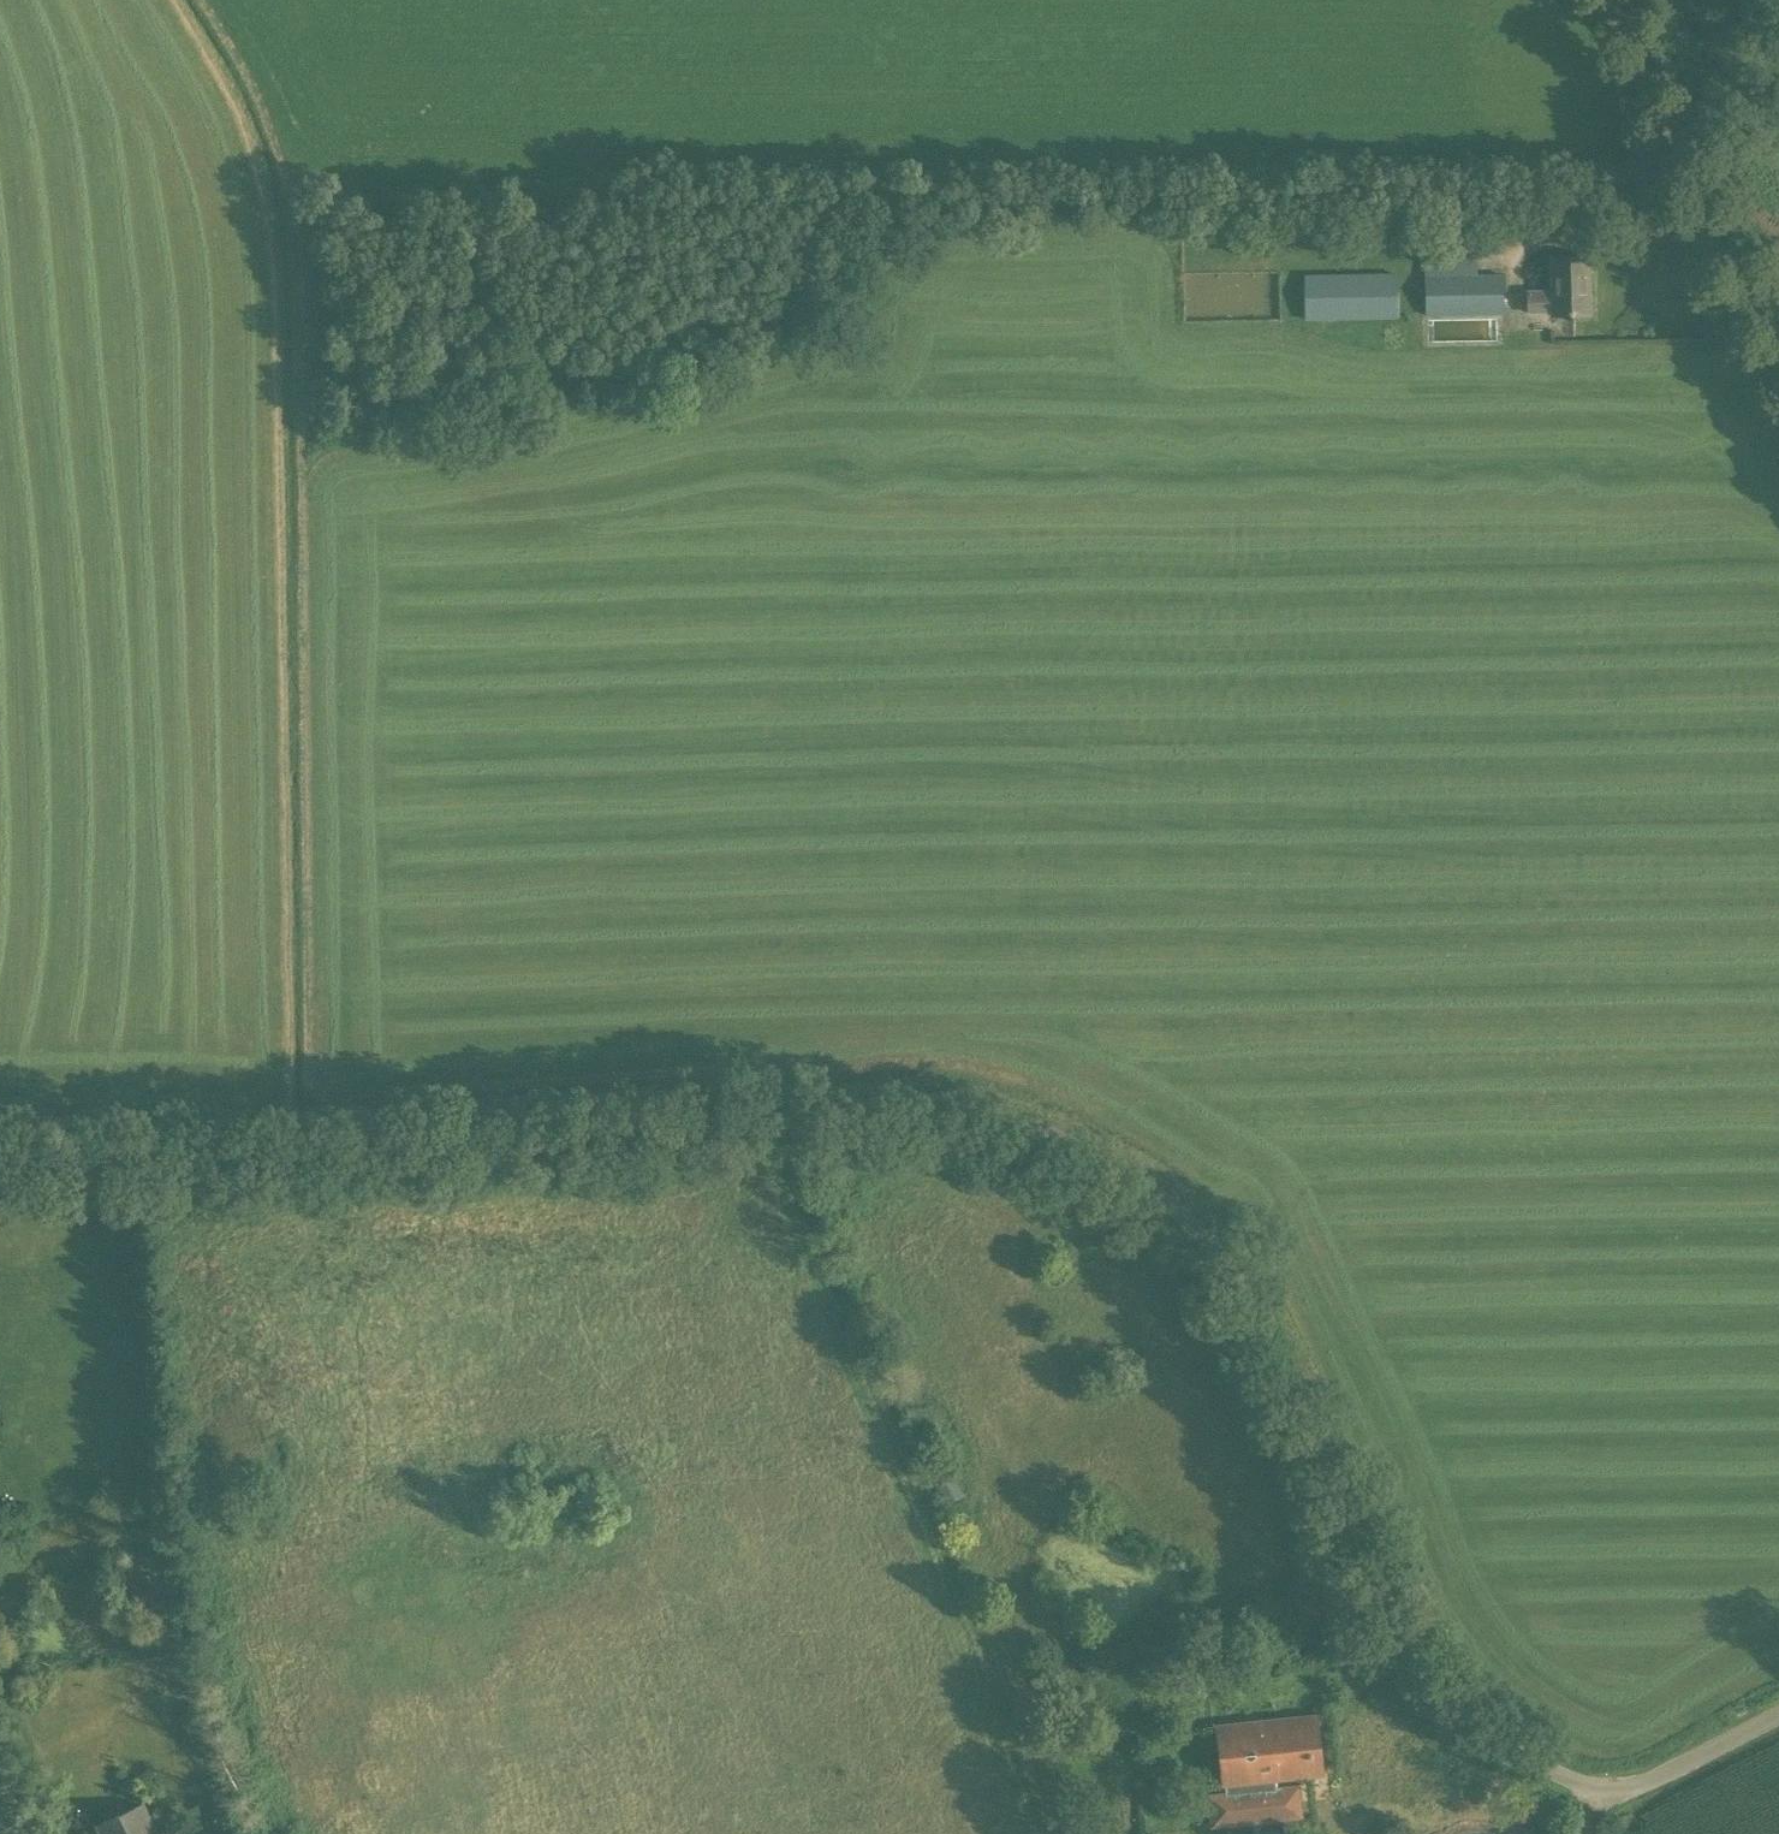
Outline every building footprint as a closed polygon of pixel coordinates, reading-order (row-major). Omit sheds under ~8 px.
[(1551,291),(1529,292),(1529,313),(1552,312),(1552,315),(1590,314),(1589,258),(1550,259),(1551,291)] [(1511,316),(1510,272),(1480,273),(1480,263),(1429,264),(1430,317),(1511,316)] [(1404,317),(1403,272),(1309,273),(1310,318),(1404,317)] [(1208,1794),(1211,1827),(1303,1818),(1300,1784),(1276,1787),(1275,1778),(1286,1777),(1323,1774),(1317,1715),(1217,1725),(1224,1792),(1208,1794)] [(143,1802),(97,1823),(102,1833),(157,1833),(143,1802)]
